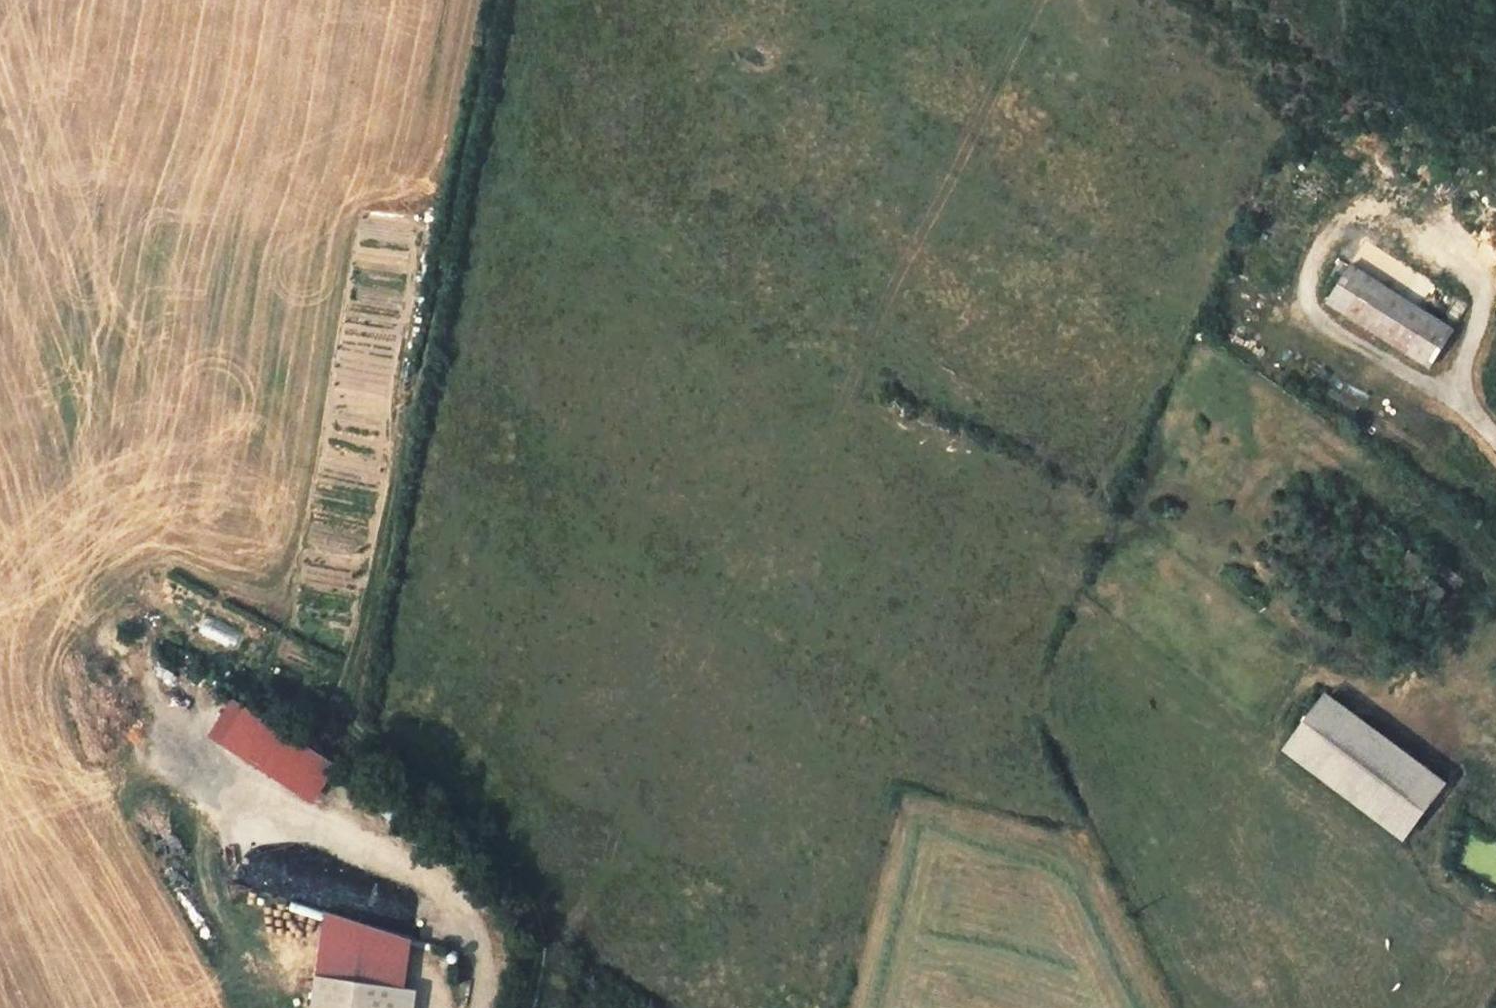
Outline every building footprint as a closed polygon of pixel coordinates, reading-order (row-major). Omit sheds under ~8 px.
[(1345,252),(1320,290),(1412,350),(1437,313),(1345,252)] [(1437,313),(1412,350),(1419,353),(1445,318),(1437,313)] [(1427,770),(1305,683),(1276,723),(1398,810),(1427,770)] [(289,777),(212,743),(196,778),(273,813),(289,777)] [(373,929),(299,912),(291,1007),(366,1007),(373,929)]
